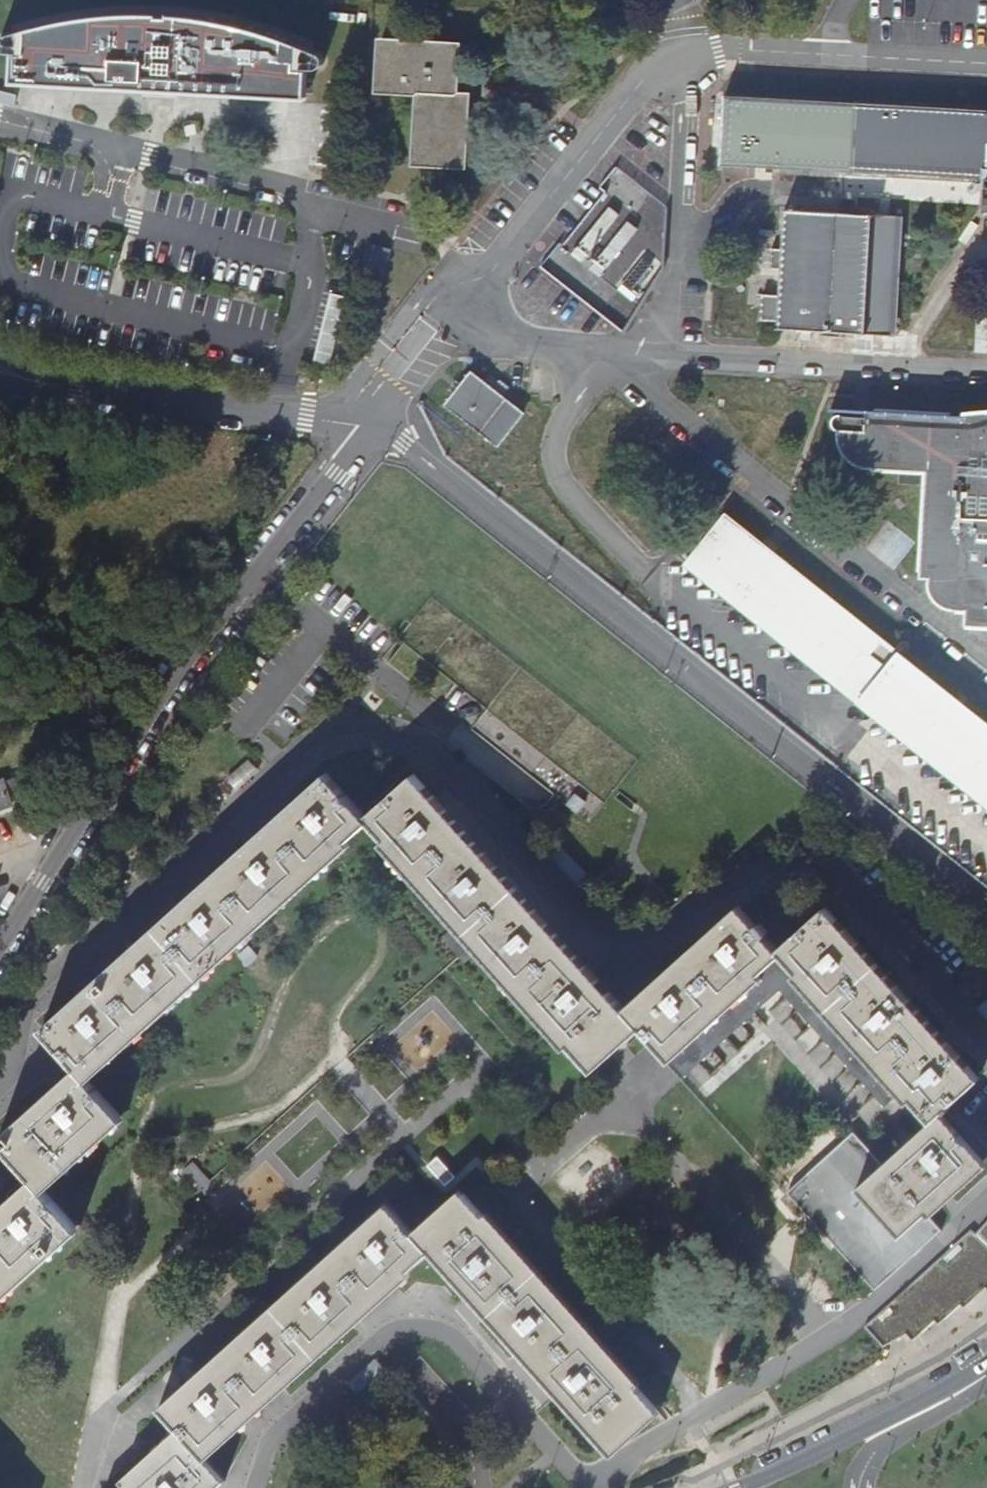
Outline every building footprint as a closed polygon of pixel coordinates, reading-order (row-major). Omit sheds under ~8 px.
[(282,39),(274,36),(245,27),(217,21),(188,17),(181,16),(180,19),(146,17),(146,14),(130,14),(102,16),(73,20),(43,26),(27,30),(26,55),(8,54),(6,79),(144,86),(145,74),(161,75),(175,75),(174,88),(306,95),(307,70),(296,70),(297,45),(282,39)] [(457,85),(460,44),(382,40),(379,90),(420,92),(416,163),(466,165),(470,95),(457,94),(457,85)] [(725,96),(721,165),(986,180),(986,111),(725,96)] [(779,330),(867,334),(874,215),(857,214),(858,200),(842,199),(842,213),(786,209),(784,249),(772,248),(771,269),(782,270),(782,275),(782,282),(772,281),(771,294),(763,294),(761,321),(779,322),(779,330)] [(609,206),(571,254),(581,262),(620,214),(609,206)] [(891,336),(897,216),(874,215),(867,334),(891,336)] [(628,221),(590,269),(600,278),(639,230),(628,221)] [(346,299),(329,295),(312,364),(329,369),(337,337),(346,299)] [(978,351),(986,351),(986,316),(979,315),(978,351)] [(447,404),(500,445),(524,413),(502,395),(472,372),(457,390),(447,404)] [(986,410),(966,412),(966,416),(868,410),(867,431),(839,429),(838,434),(838,440),(840,445),(842,450),(845,455),(848,459),(853,463),(857,466),(863,468),(868,469),(927,472),(921,578),(929,579),(929,583),(929,588),(931,592),(933,596),(935,600),(938,603),(942,606),(946,608),(950,610),(954,610),(967,611),(966,626),(986,627),(986,410)] [(678,555),(986,801),(986,724),(898,653),(768,549),(726,516),(705,542),(695,534),(678,555)] [(248,761),(218,786),(229,799),(258,772),(248,761)] [(780,960),(930,1124),(884,1166),(855,1193),(899,1241),(925,1218),(930,1222),(932,1220),(986,1170),(986,1165),(943,1115),(952,1107),(955,1109),(959,1106),(956,1102),(981,1079),(955,1051),(905,994),(853,936),(827,907),(778,951),(767,937),(770,934),(761,924),(757,927),(739,907),(708,935),(652,985),(625,1010),(584,963),(553,929),(482,849),(452,816),(415,774),(366,817),(327,774),(285,812),(253,842),(205,884),(117,964),(84,994),(44,1029),(79,1068),(61,1084),(0,1138),(0,1145),(33,1181),(0,1210),(0,1297),(77,1228),(45,1193),(125,1121),(87,1077),(203,972),(370,822),(589,1069),(639,1025),(670,1060),(780,960)] [(11,799),(4,780),(0,781),(0,806),(12,802),(11,799)] [(561,848),(550,858),(576,885),(586,876),(561,848)] [(978,1009),(986,1019),(986,1001),(978,1009)] [(855,1193),(884,1166),(855,1134),(787,1194),(821,1231),(875,1292),(941,1230),(932,1220),(930,1222),(925,1218),(899,1241),(855,1193)] [(156,1408),(158,1410),(178,1432),(116,1487),(213,1487),(221,1480),(198,1454),(247,1410),(266,1392),(322,1342),(362,1306),(382,1289),(425,1250),(475,1306),(514,1349),(529,1366),(544,1383),(558,1397),(606,1451),(654,1407),(540,1281),(461,1193),(414,1236),(384,1204),(156,1408)] [(976,1234),(971,1229),(865,1326),(885,1348),(908,1335),(914,1342),(935,1321),(940,1326),(952,1317),(950,1315),(964,1302),(969,1307),(977,1300),(976,1299),(986,1288),(986,1222),(976,1234)] [(376,1359),(348,1384),(357,1395),(385,1370),(376,1359)]
